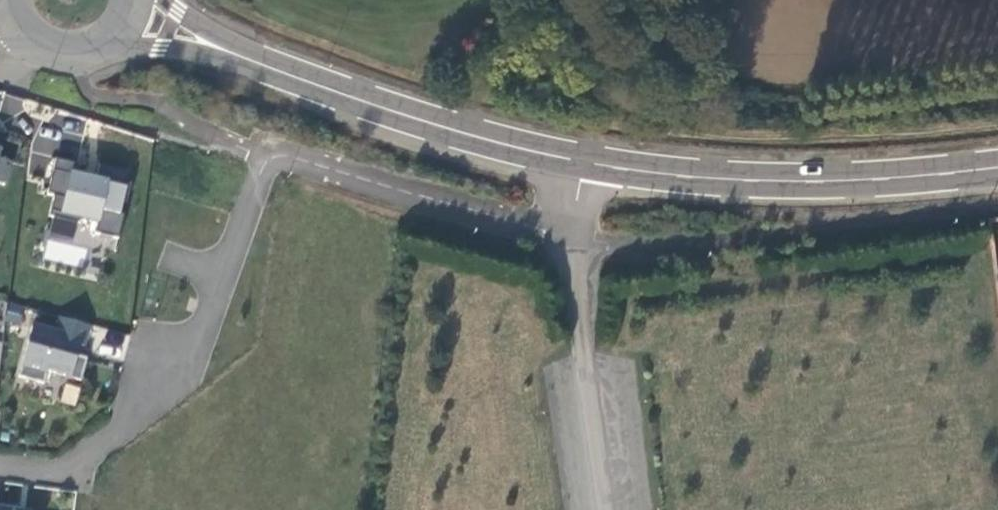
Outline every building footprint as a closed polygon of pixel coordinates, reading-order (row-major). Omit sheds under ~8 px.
[(5,184),(12,162),(0,158),(0,183),(5,184)] [(54,195),(49,216),(78,222),(79,216),(97,220),(95,232),(118,238),(124,213),(120,212),(122,199),(128,201),(132,181),(127,180),(130,170),(100,164),(96,178),(75,174),(78,163),(55,158),(47,194),(54,195)] [(90,326),(60,317),(55,333),(33,326),(18,376),(44,383),(48,371),(81,380),(87,358),(73,354),(76,344),(84,346),(90,326)] [(63,383),(60,402),(76,405),(79,386),(63,383)]
